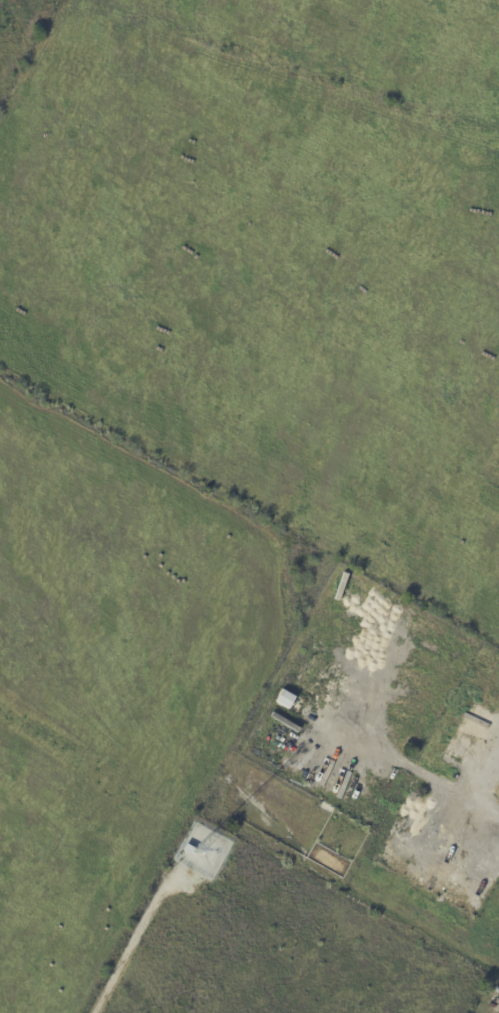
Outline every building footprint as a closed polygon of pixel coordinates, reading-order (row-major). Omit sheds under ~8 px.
[(288,709),(294,695),(279,689),(274,703),(288,709)]
